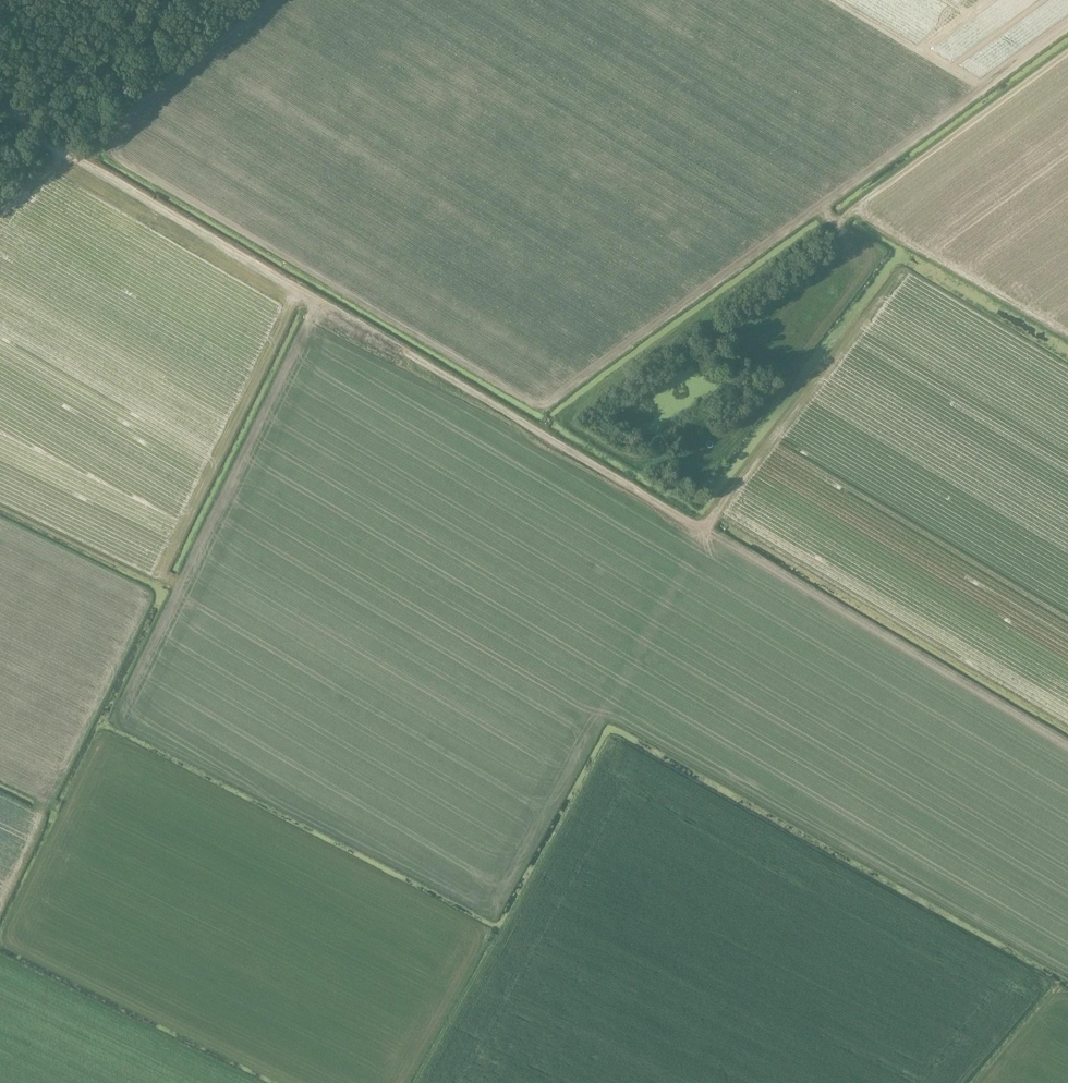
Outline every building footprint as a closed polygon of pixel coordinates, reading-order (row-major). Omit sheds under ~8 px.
[(3,160),(0,162),(0,184),(13,172),(3,160)]
